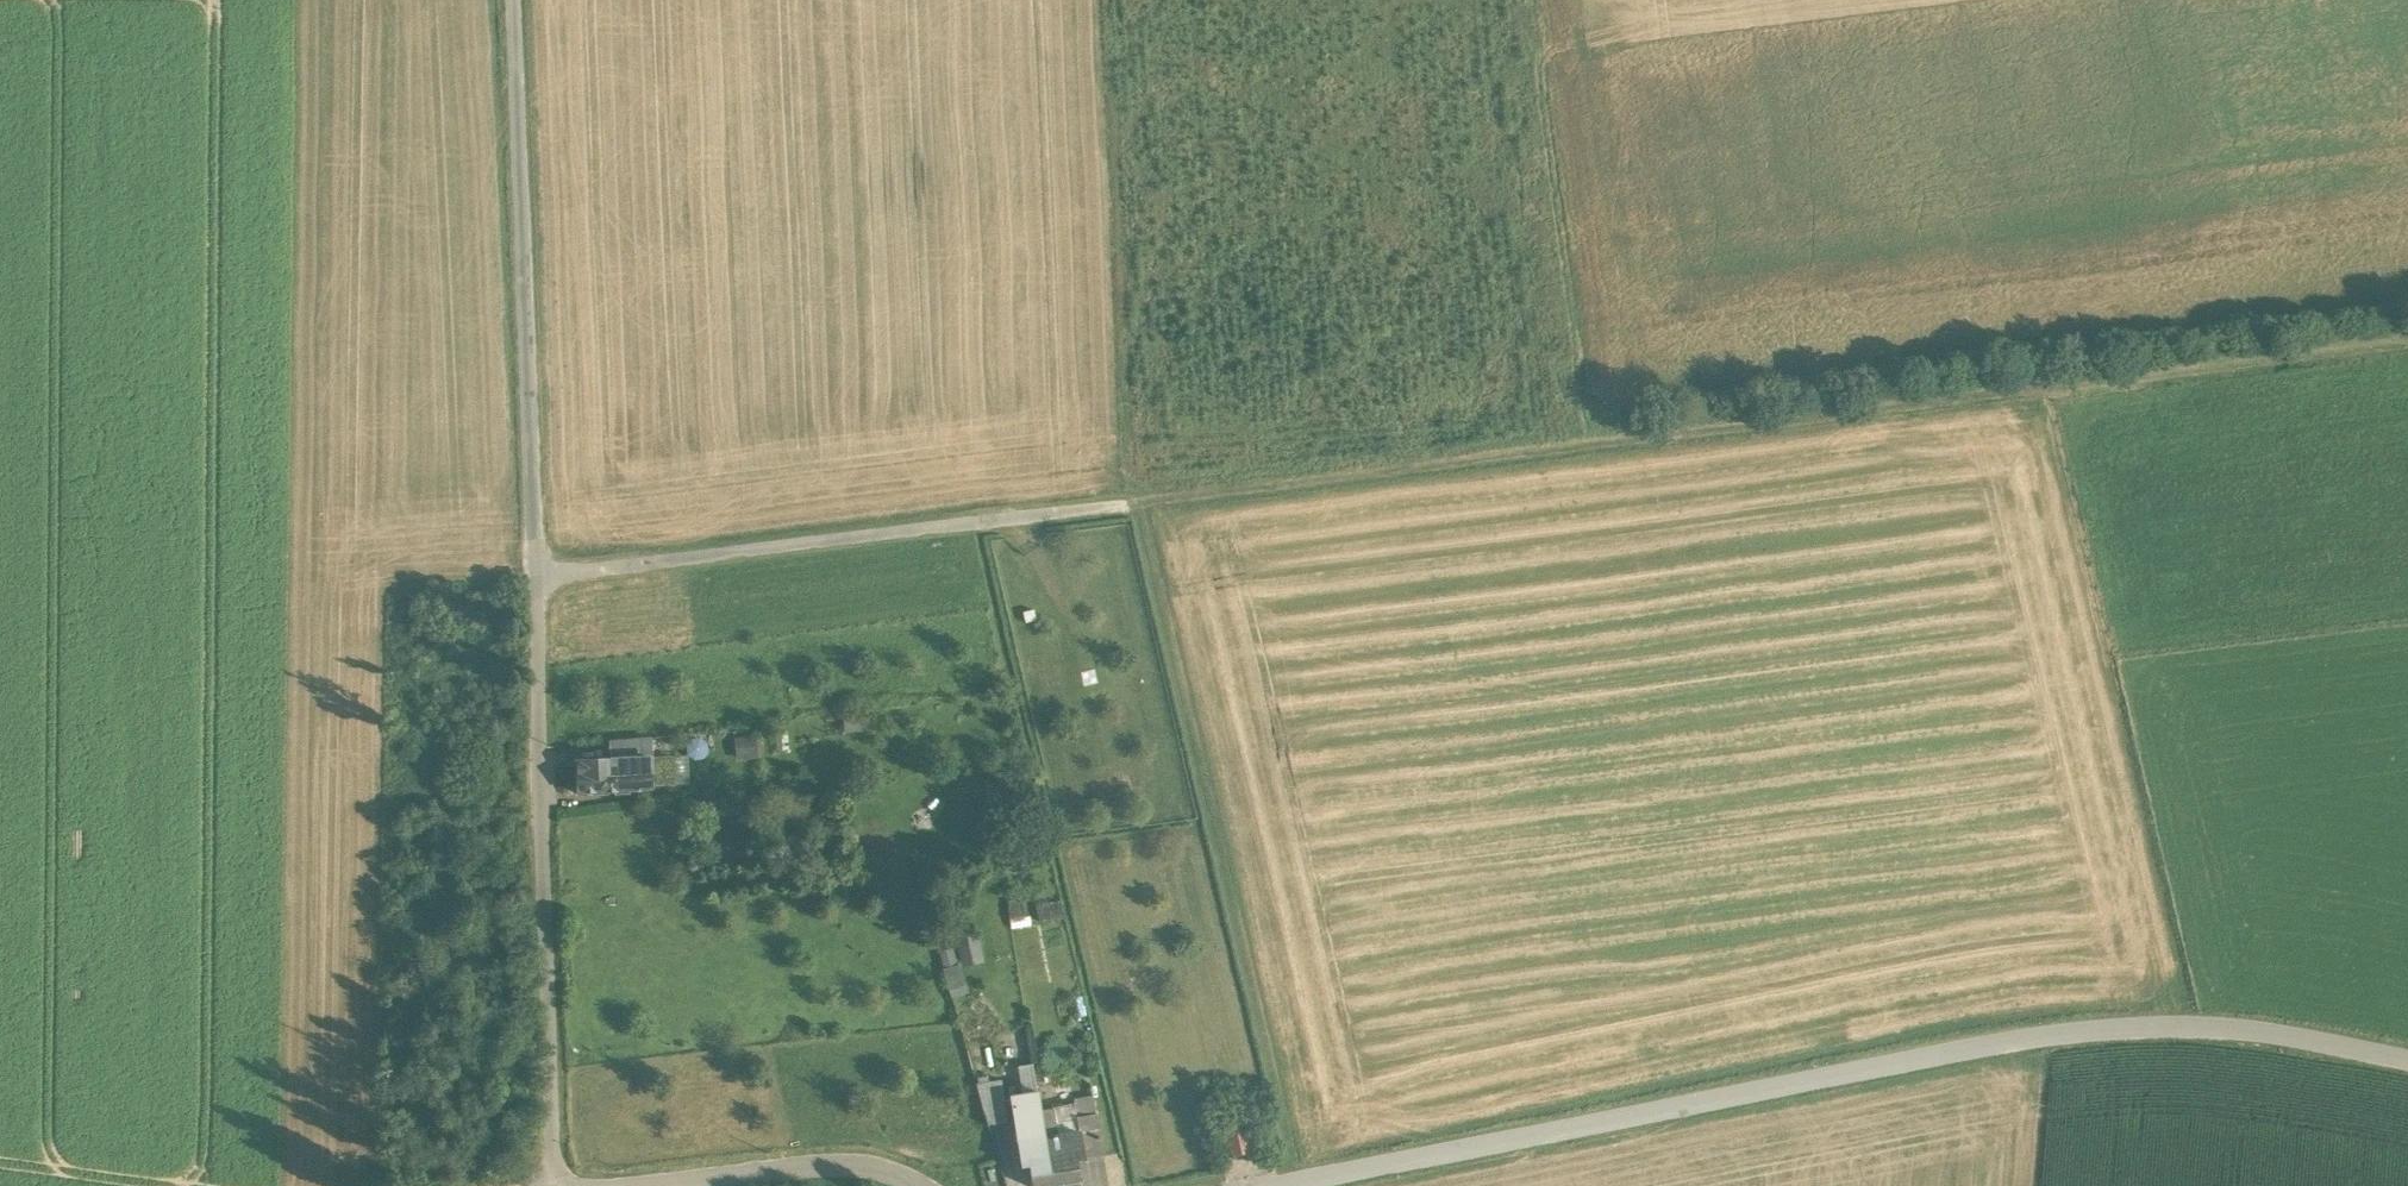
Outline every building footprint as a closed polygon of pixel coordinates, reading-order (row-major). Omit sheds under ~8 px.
[(755,733),(734,735),(736,758),(758,755),(755,733)] [(633,743),(610,746),(611,760),(615,760),(634,759),(633,743)] [(634,759),(615,760),(611,760),(576,762),(577,794),(618,792),(635,788),(636,788),(650,787),(649,758),(635,759),(634,759)] [(1036,902),(1037,919),(1060,917),(1058,900),(1036,902)] [(981,958),(973,930),(954,935),(962,963),(981,958)] [(953,944),(936,949),(951,996),(967,990),(953,944)] [(1004,1078),(979,1082),(986,1126),(1001,1124),(1011,1122),(1004,1078)] [(1010,1097),(1020,1168),(1029,1166),(1032,1185),(1045,1185),(1051,1185),(1045,1138),(1045,1137),(1041,1111),(1037,1092),(1010,1097)] [(1094,1106),(1074,1109),(1077,1126),(1097,1123),(1094,1106)] [(1052,1109),(1041,1111),(1045,1137),(1045,1138),(1056,1137),(1052,1109)] [(1251,1148),(1244,1116),(1224,1121),(1233,1153),(1251,1148)] [(1097,1123),(1077,1126),(1078,1133),(1079,1133),(1080,1133),(1085,1159),(1103,1156),(1097,1123)] [(1056,1137),(1045,1138),(1051,1185),(1080,1180),(1077,1161),(1085,1159),(1080,1133),(1079,1133),(1078,1133),(1056,1137)] [(991,1169),(986,1170),(990,1182),(995,1180),(991,1169)]
